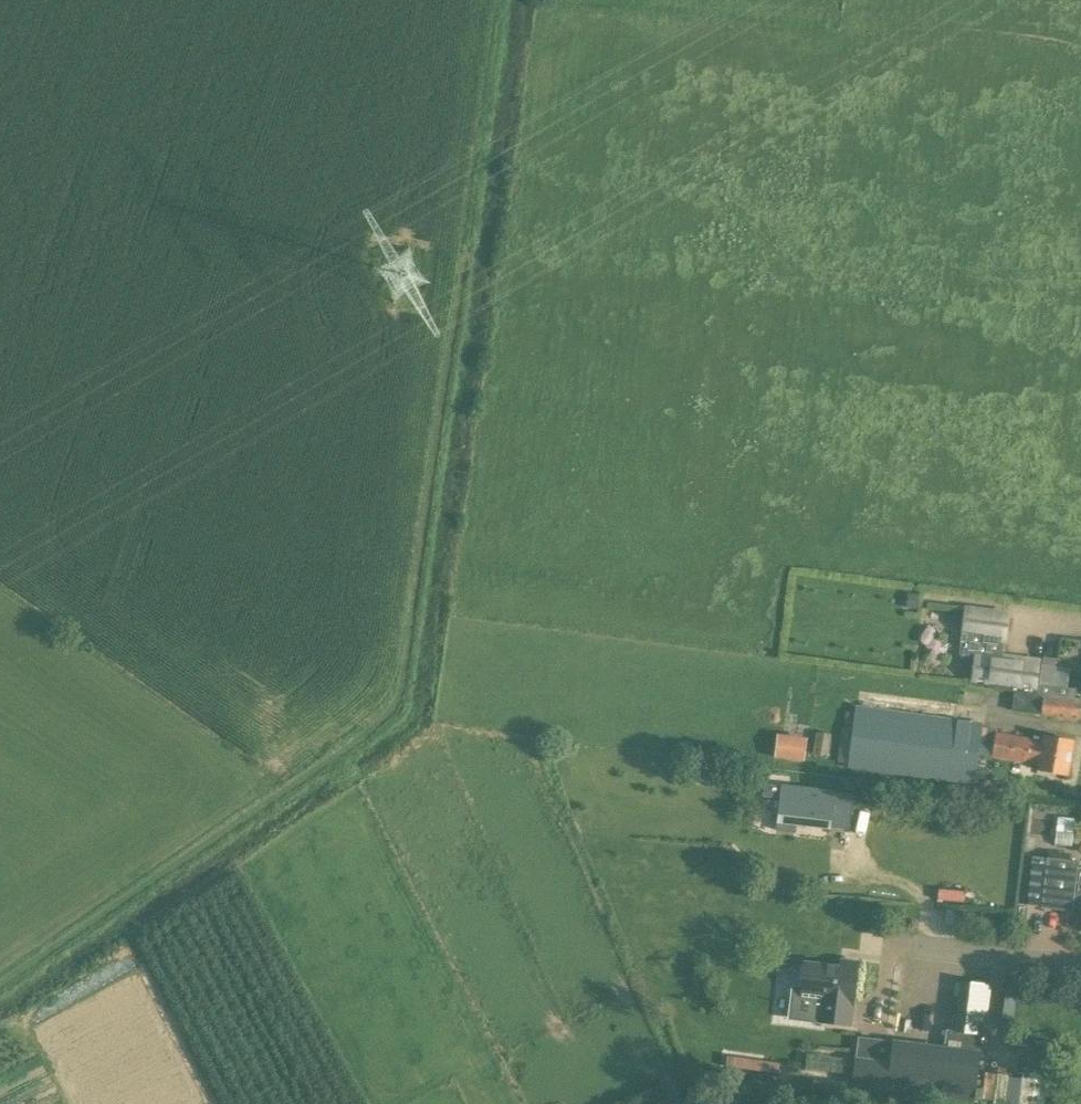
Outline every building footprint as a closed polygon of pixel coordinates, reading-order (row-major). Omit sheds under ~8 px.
[(905,607),(915,608),(916,595),(906,594),(905,607)] [(1006,614),(964,608),(958,654),(965,664),(969,664),(969,669),(971,673),(970,680),(987,682),(986,688),(1013,692),(1051,697),(1051,695),(1054,667),(1053,666),(1055,659),(1042,657),(1038,684),(1036,684),(1039,662),(1001,657),(1003,644),(998,643),(999,634),(1004,634),(1006,614)] [(1051,695),(1074,698),(1075,689),(1066,688),(1069,669),(1054,667),(1051,695)] [(1051,695),(1051,697),(1013,692),(1011,711),(1040,715),(1040,716),(1080,719),(1080,709),(1080,699),(1074,698),(1051,695)] [(1042,736),(1042,739),(996,731),(997,729),(982,726),(983,723),(855,706),(847,768),(974,785),(978,755),(1037,765),(1036,769),(1067,775),(1073,742),(1042,736)] [(827,757),(830,734),(817,733),(814,755),(827,757)] [(774,757),(804,761),(807,737),(777,734),(774,757)] [(710,772),(694,770),(692,783),(709,785),(710,772)] [(776,823),(831,829),(837,779),(782,773),(776,823)] [(1073,832),(1074,818),(1057,816),(1055,830),(1073,832)] [(1055,830),(1054,844),(1071,845),(1073,832),(1055,830)] [(1041,905),(1071,909),(1072,906),(1080,907),(1080,883),(1075,882),(1077,859),(1032,854),(1026,904),(1041,905)] [(853,1000),(856,969),(804,963),(800,993),(826,997),(823,1023),(843,1025),(846,999),(853,1000)] [(851,1084),(885,1088),(974,1099),(979,1051),(988,982),(960,978),(953,1029),(946,1028),(943,1047),(892,1040),(889,1063),(854,1059),(851,1084)] [(1007,987),(1001,1030),(1011,1031),(1017,988),(1007,987)] [(1023,1067),(1018,1103),(1046,1103),(1050,1071),(1023,1067)]
